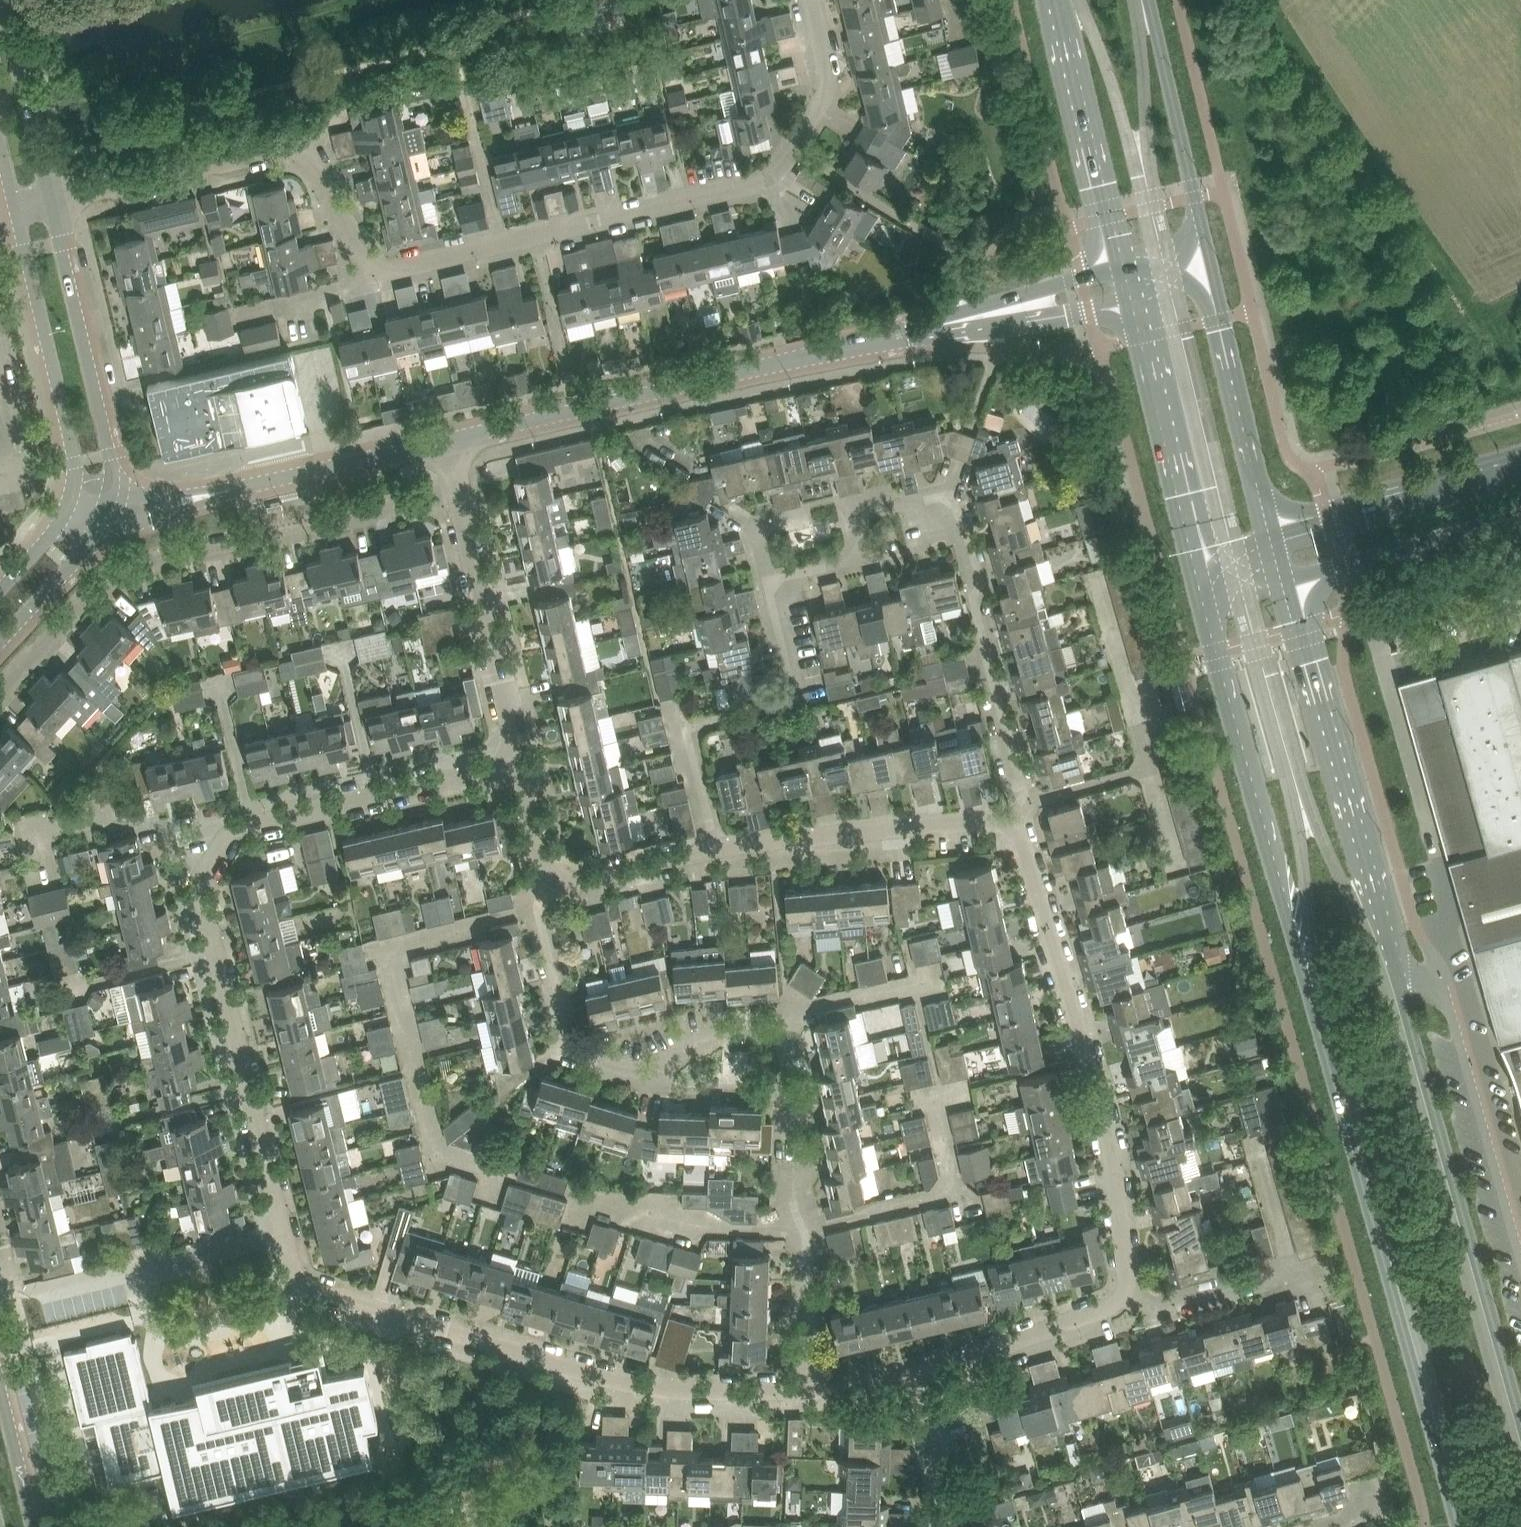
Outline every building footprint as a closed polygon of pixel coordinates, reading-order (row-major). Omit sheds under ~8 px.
[(718,13),(754,4),(753,0),(701,0),(705,16),(718,13)] [(850,23),(886,14),(899,11),(897,0),(838,0),(840,10),(846,8),(850,23)] [(942,1),(917,7),(920,20),(945,14),(942,1)] [(718,13),(724,38),(794,22),(791,10),(758,18),(754,4),(718,13)] [(847,39),(849,48),(891,39),(886,14),(850,23),(853,37),(847,39)] [(724,38),(731,64),(767,56),(763,42),(797,34),(794,22),(724,38)] [(676,24),(667,27),(669,37),(678,35),(676,24)] [(849,48),(855,73),(897,63),(897,62),(890,63),(885,41),(891,39),(849,48)] [(977,43),(963,46),(970,71),(983,68),(977,43)] [(970,71),(963,46),(950,50),(957,75),(970,71)] [(731,64),(736,88),(778,78),(776,68),(770,70),(767,56),(731,64)] [(653,59),(640,62),(641,70),(655,67),(653,59)] [(863,81),(867,96),(903,87),(899,74),(907,72),(910,67),(908,60),(897,63),(855,73),(858,83),(863,81)] [(674,67),(665,69),(667,78),(676,76),(674,67)] [(591,73),(580,76),(584,94),(596,91),(591,73)] [(584,94),(580,76),(570,79),(574,96),(584,94)] [(778,78),(736,88),(741,108),(742,111),(742,112),(773,105),(778,104),(775,89),(780,87),(778,78)] [(555,84),(543,87),(545,95),(557,92),(555,84)] [(866,122),(860,131),(883,145),(888,137),(903,145),(913,129),(903,87),(867,96),(870,110),(864,111),(866,122)] [(685,88),(667,92),(669,104),(688,99),(685,88)] [(530,92),(519,94),(521,101),(532,99),(530,92)] [(482,99),(485,116),(495,114),(491,97),(482,99)] [(669,104),(672,115),(691,111),(688,99),(669,104)] [(355,127),(334,132),(337,144),(406,128),(400,103),(370,110),(369,104),(351,109),(355,127)] [(722,143),(712,145),(715,159),(742,152),(752,150),(749,137),(772,131),(769,116),(775,115),(773,108),(773,106),(773,105),(742,112),(731,115),(716,118),(722,143)] [(614,108),(589,114),(592,124),(602,166),(612,164),(626,160),(618,125),(614,108)] [(667,113),(642,119),(659,188),(670,186),(665,163),(678,160),(667,113)] [(589,114),(565,120),(567,130),(578,176),(593,172),(594,172),(593,168),(602,166),(592,124),(589,114)] [(642,119),(618,125),(626,160),(639,157),(648,191),(659,188),(642,119)] [(374,148),(377,161),(412,153),(429,149),(423,124),(406,128),(337,144),(340,156),(374,148)] [(567,130),(543,136),(554,182),(578,176),(567,130)] [(883,145),(860,131),(848,152),(853,155),(845,169),(876,188),(890,166),(898,164),(908,148),(903,145),(888,137),(883,145)] [(543,136),(518,142),(527,178),(528,184),(529,188),(554,182),(543,136)] [(512,143),(493,148),(499,172),(493,173),(503,214),(512,212),(515,211),(517,209),(518,207),(519,204),(519,201),(516,190),(528,187),(529,188),(528,184),(527,178),(518,142),(512,143)] [(359,181),(361,191),(418,177),(412,153),(377,161),(380,176),(359,181)] [(457,158),(459,167),(476,163),(474,154),(457,158)] [(476,163),(459,167),(465,191),(482,188),(476,163)] [(385,195),(388,210),(435,199),(438,198),(435,187),(421,191),(418,177),(361,191),(363,200),(385,195)] [(831,197),(823,210),(855,230),(865,237),(879,215),(817,177),(812,186),(831,197)] [(250,191),(256,216),(298,207),(295,197),(289,198),(286,183),(250,191)] [(243,185),(218,190),(221,206),(247,200),(243,185)] [(567,192),(570,209),(581,207),(577,190),(567,192)] [(217,191),(203,194),(209,219),(211,228),(224,224),(222,216),(223,216),(217,191)] [(115,258),(117,268),(154,259),(159,258),(153,234),(203,222),(197,196),(133,211),(139,237),(117,242),(121,256),(115,258)] [(536,200),(540,217),(550,214),(546,197),(536,200)] [(435,199),(388,210),(392,225),(386,226),(391,248),(441,236),(437,222),(440,221),(435,199)] [(484,200),(472,203),(478,228),(490,225),(484,200)] [(478,228),(472,203),(459,206),(465,231),(478,228)] [(261,216),(267,239),(303,231),(298,207),(256,216),(256,217),(261,216)] [(804,230),(793,232),(799,258),(809,255),(813,272),(832,267),(855,230),(823,210),(815,223),(810,220),(804,230)] [(673,221),(678,243),(688,284),(713,278),(705,243),(690,247),(688,240),(692,240),(686,218),(673,221)] [(768,228),(754,231),(765,279),(777,276),(774,264),(799,258),(793,232),(781,235),(777,220),(767,222),(768,228)] [(738,229),(728,232),(738,272),(741,285),(765,279),(754,231),(739,235),(738,229)] [(261,241),(267,265),(337,249),(334,237),(300,245),(297,234),(304,233),(303,231),(267,239),(261,241)] [(223,232),(212,235),(216,252),(227,250),(223,232)] [(720,240),(705,243),(712,272),(713,278),(717,294),(740,288),(736,273),(738,272),(728,232),(718,234),(720,240)] [(637,235),(625,238),(642,308),(667,302),(656,254),(655,254),(658,266),(645,269),(637,235)] [(622,274),(609,277),(618,313),(642,308),(625,238),(614,240),(622,274)] [(670,251),(656,254),(667,302),(668,302),(665,290),(688,284),(678,243),(669,245),(670,251)] [(588,247),(577,249),(593,319),(618,313),(609,277),(596,280),(588,247)] [(337,249),(267,265),(252,269),(255,282),(270,279),(273,291),(309,283),(306,269),(340,261),(337,249)] [(593,319),(577,249),(565,252),(573,286),(560,289),(569,325),(593,319)] [(117,268),(123,293),(165,283),(165,282),(159,283),(154,259),(117,268)] [(218,259),(200,263),(203,274),(220,269),(218,259)] [(517,264),(505,266),(506,272),(521,336),(545,330),(547,330),(550,329),(549,322),(545,323),(539,294),(525,297),(519,272),(517,264)] [(486,295),(485,295),(494,331),(497,342),(521,336),(505,266),(493,269),(501,303),(489,306),(486,295)] [(220,269),(203,274),(205,285),(223,281),(223,279),(220,269)] [(255,282),(252,269),(239,272),(242,285),(255,282)] [(131,301),(135,316),(171,307),(165,283),(123,293),(125,302),(131,301)] [(469,292),(460,295),(469,336),(494,331),(485,295),(471,298),(469,292)] [(451,303),(437,306),(445,342),(469,336),(460,295),(450,297),(451,303)] [(216,308),(229,305),(227,297),(214,300),(216,308)] [(331,302),(336,320),(345,317),(341,300),(331,302)] [(132,332),(135,342),(177,332),(189,329),(183,304),(171,307),(135,316),(138,330),(132,332)] [(421,304),(411,306),(421,348),(423,358),(448,352),(445,342),(437,306),(422,310),(421,304)] [(204,311),(207,325),(232,319),(229,305),(216,308),(204,311)] [(402,314),(388,318),(391,329),(396,354),(421,348),(411,306),(401,309),(402,314)] [(839,316),(826,319),(829,328),(841,325),(839,316)] [(759,318),(749,321),(754,338),(763,336),(759,318)] [(232,319),(207,325),(210,338),(235,332),(232,319)] [(708,324),(710,330),(714,347),(729,344),(723,320),(708,324)] [(277,321),(265,323),(271,347),(283,344),(277,321)] [(754,338),(749,321),(739,323),(743,340),(754,338)] [(265,323),(254,326),(259,350),(271,347),(265,323)] [(259,350),(254,326),(242,329),(247,352),(259,350)] [(374,328),(365,330),(374,371),(399,365),(396,354),(391,329),(390,330),(387,330),(375,333),(374,328)] [(374,371),(365,330),(354,333),(356,337),(341,341),(349,377),(374,371)] [(714,347),(710,330),(690,334),(694,352),(714,347)] [(177,332),(135,342),(137,352),(143,350),(147,365),(168,360),(171,371),(185,367),(177,332)] [(166,456),(301,424),(302,423),(304,423),(305,422),(306,420),(307,419),(307,418),(307,416),(307,415),(292,351),(149,385),(166,456)] [(640,354),(628,357),(630,366),(642,364),(640,354)] [(614,358),(604,361),(606,372),(617,369),(614,358)] [(601,360),(587,362),(589,375),(603,372),(601,360)] [(1001,367),(998,378),(1017,379),(1017,368),(1001,367)] [(529,369),(504,375),(504,376),(505,378),(506,384),(509,395),(534,389),(534,388),(529,369)] [(485,401),(480,383),(474,385),(472,377),(455,381),(457,389),(461,406),(476,403),(485,401)] [(491,381),(480,383),(485,401),(495,398),(491,381)] [(506,384),(497,386),(500,397),(509,395),(506,384)] [(461,406),(457,389),(442,392),(446,409),(461,406)] [(811,391),(798,394),(801,406),(807,405),(812,397),(811,391)] [(442,392),(432,394),(436,412),(446,409),(442,392)] [(422,397),(426,414),(436,412),(432,394),(422,397)] [(412,417),(426,414),(422,397),(408,400),(409,404),(412,417)] [(777,397),(767,399),(769,410),(779,408),(777,397)] [(737,415),(749,412),(747,403),(735,406),(737,415)] [(394,421),(412,417),(409,404),(391,408),(394,421)] [(391,408),(382,410),(385,423),(394,421),(391,408)] [(960,416),(953,418),(955,427),(962,425),(961,419),(960,416)] [(914,419),(903,422),(912,462),(921,460),(923,468),(933,465),(931,457),(945,454),(944,452),(946,452),(955,455),(964,431),(955,428),(940,431),(938,422),(916,427),(914,419)] [(848,422),(838,425),(847,465),(855,463),(857,471),(867,468),(865,460),(877,458),(880,469),(881,469),(871,426),(850,430),(848,422)] [(875,437),(874,437),(878,457),(881,469),(894,466),(896,474),(902,473),(906,472),(904,464),(912,462),(903,422),(894,424),(896,432),(880,436),(875,437)] [(829,435),(808,440),(816,472),(829,469),(830,477),(840,475),(839,467),(847,465),(838,425),(827,427),(829,435)] [(980,426),(978,435),(988,438),(991,429),(980,426)] [(806,430),(774,437),(775,439),(784,479),(792,477),(794,485),(799,484),(804,483),(803,475),(816,472),(808,440),(806,430)] [(983,489),(986,497),(1025,486),(1016,454),(1022,453),(1018,437),(999,442),(1000,446),(988,449),(985,438),(977,436),(968,460),(978,462),(979,465),(977,465),(981,479),(973,481),(975,491),(983,489)] [(514,504),(556,494),(550,469),(558,468),(557,462),(597,453),(594,437),(518,455),(520,465),(527,464),(530,474),(516,477),(521,502),(514,504)] [(760,438),(742,442),(745,455),(752,486),(765,483),(767,491),(773,490),(777,489),(786,487),(784,479),(775,439),(764,442),(760,438)] [(692,480),(688,487),(709,501),(715,492),(719,491),(720,494),(729,491),(731,500),(741,497),(739,489),(752,486),(745,455),(724,460),(722,451),(710,454),(715,475),(692,480)] [(622,453),(613,461),(619,468),(628,461),(622,453)] [(1096,466),(1082,470),(1085,478),(1099,474),(1096,466)] [(986,497),(978,500),(980,508),(983,518),(991,516),(995,529),(1026,520),(1020,499),(1028,497),(1025,486),(986,497)] [(676,518),(662,521),(668,544),(673,543),(675,552),(715,543),(713,534),(721,532),(719,523),(711,525),(708,511),(704,512),(703,510),(709,501),(688,487),(682,497),(686,515),(676,518)] [(514,504),(519,529),(554,521),(548,497),(556,495),(556,494),(514,504)] [(608,494),(593,497),(596,511),(611,508),(608,494)] [(1089,502),(1076,505),(1081,521),(1093,517),(1089,502)] [(596,511),(599,523),(596,524),(598,535),(616,531),(611,508),(596,511)] [(999,542),(990,544),(993,554),(995,562),(1004,560),(1042,549),(1040,538),(1032,541),(1026,520),(995,529),(999,542)] [(519,529),(525,553),(559,545),(554,521),(519,529)] [(415,527),(405,529),(418,584),(453,576),(444,541),(435,543),(433,533),(417,537),(415,527)] [(384,553),(373,556),(382,597),(419,588),(418,584),(405,529),(395,531),(398,541),(382,545),(384,553)] [(675,563),(680,585),(723,575),(720,561),(728,560),(725,550),(717,552),(715,543),(675,552),(678,562),(675,563)] [(341,544),(332,546),(342,589),(341,589),(345,605),(382,597),(373,556),(361,559),(359,550),(344,554),(341,544)] [(552,547),(525,553),(531,578),(544,575),(547,587),(552,585),(576,580),(573,569),(565,571),(563,560),(559,545),(552,547)] [(311,570),(299,573),(306,603),(319,600),(318,594),(342,589),(332,546),(322,548),(324,558),(309,562),(311,570)] [(1004,560),(995,562),(997,570),(1000,580),(1009,578),(1012,590),(1012,591),(1032,585),(1032,586),(1044,583),(1043,581),(1037,561),(1045,559),(1042,549),(1004,560)] [(621,558),(607,562),(609,573),(624,569),(621,558)] [(268,561),(258,563),(268,605),(270,614),(291,609),(295,624),(310,620),(306,603),(299,573),(287,576),(286,567),(270,571),(268,561)] [(237,587),(226,590),(233,620),(246,617),(244,611),(268,605),(258,563),(248,565),(251,575),(235,579),(237,587)] [(923,568),(922,568),(933,617),(943,614),(941,606),(964,601),(956,569),(942,572),(941,564),(931,567),(933,575),(925,576),(923,568)] [(1107,572),(1111,584),(1135,577),(1132,565),(1107,572)] [(915,579),(902,582),(904,593),(916,644),(926,641),(926,639),(938,637),(933,617),(922,568),(913,571),(915,579)] [(688,605),(690,615),(730,606),(728,598),(736,596),(734,586),(726,588),(723,575),(680,585),(685,606),(688,605)] [(1111,584),(1114,595),(1138,588),(1135,577),(1111,584)] [(194,578),(185,580),(194,622),(197,633),(221,628),(220,623),(233,620),(226,590),(214,593),(212,584),(197,588),(194,578)] [(138,602),(143,610),(159,637),(172,634),(170,628),(194,622),(185,580),(175,582),(177,592),(138,602)] [(544,599),(536,601),(542,626),(552,624),(576,618),(571,594),(579,592),(576,580),(552,585),(547,587),(549,598),(544,599)] [(1007,617),(1010,625),(1049,614),(1046,604),(1038,606),(1032,586),(1032,585),(1012,591),(1012,590),(1001,593),(1005,607),(996,610),(999,619),(1007,617)] [(1114,595),(1117,607),(1142,600),(1138,588),(1114,595)] [(889,589),(880,591),(890,631),(902,628),(906,646),(916,644),(904,593),(903,594),(900,594),(891,596),(889,589)] [(873,601),(860,604),(872,654),(882,652),(878,634),(890,631),(880,591),(871,593),(873,601)] [(845,599),(836,601),(845,641),(858,639),(862,657),(872,654),(860,604),(847,607),(845,599)] [(1117,607),(1120,619),(1145,612),(1142,600),(1117,607)] [(845,641),(836,601),(827,603),(829,611),(815,614),(823,651),(820,652),(823,666),(838,662),(833,644),(845,641)] [(419,615),(422,627),(462,618),(459,606),(419,615)] [(632,606),(618,609),(624,633),(638,630),(632,606)] [(701,624),(706,645),(749,634),(745,618),(742,619),(740,613),(732,615),(730,606),(690,615),(693,626),(701,624)] [(97,618),(90,625),(122,655),(138,637),(149,647),(159,637),(143,610),(128,625),(115,613),(104,625),(97,618)] [(1120,619),(1124,630),(1148,623),(1145,612),(1120,619)] [(654,614),(644,617),(646,626),(657,623),(654,614)] [(1015,644),(1018,657),(1061,644),(1062,644),(1056,623),(1052,625),(1049,614),(1010,625),(1001,628),(1006,646),(1015,644)] [(378,618),(374,624),(375,630),(387,628),(384,616),(378,618)] [(422,627),(425,639),(455,632),(453,620),(462,618),(422,627)] [(542,626),(548,651),(582,643),(576,618),(542,626)] [(86,657),(78,666),(113,698),(122,689),(115,682),(117,680),(116,667),(113,664),(122,655),(90,625),(83,633),(91,640),(80,651),(86,657)] [(349,626),(339,628),(341,637),(351,635),(349,626)] [(357,635),(360,646),(391,639),(388,627),(387,628),(375,630),(357,635)] [(638,630),(624,633),(629,655),(643,652),(638,630)] [(455,632),(425,639),(428,651),(458,644),(455,632)] [(704,667),(707,678),(765,665),(761,646),(752,648),(749,634),(706,645),(711,666),(704,667)] [(402,635),(393,637),(396,650),(405,648),(402,635)] [(1127,642),(1130,654),(1155,647),(1151,635),(1127,642)] [(391,639),(360,646),(362,658),(393,651),(391,639)] [(293,649),(296,661),(326,654),(324,642),(293,649)] [(552,650),(548,651),(552,669),(554,676),(562,674),(567,673),(569,684),(598,678),(606,676),(604,665),(588,669),(582,643),(552,650)] [(1022,669),(1014,672),(1016,682),(1019,690),(1027,688),(1066,677),(1063,666),(1067,665),(1061,644),(1018,657),(1022,669)] [(1130,654),(1134,665),(1158,659),(1155,647),(1130,654)] [(1399,681),(1448,854),(1449,859),(1450,859),(1463,905),(1468,920),(1475,946),(1520,933),(1520,650),(1509,653),(1509,652),(1492,657),(1492,655),(1400,681),(1399,681)] [(943,657),(941,657),(944,669),(945,668),(968,663),(965,651),(943,657)] [(326,654),(296,661),(298,673),(329,666),(326,654)] [(662,655),(652,658),(656,674),(666,671),(662,655)] [(1158,659),(1134,665),(1137,677),(1161,670),(1158,659)] [(235,669),(238,681),(268,674),(265,662),(235,669)] [(908,664),(911,678),(923,676),(920,662),(908,664)] [(945,668),(944,669),(947,681),(948,680),(970,675),(968,663),(945,668)] [(765,665),(707,678),(709,688),(728,684),(731,697),(770,688),(768,678),(760,680),(757,667),(765,665)] [(45,673),(39,681),(71,710),(83,722),(99,704),(104,708),(113,698),(78,666),(70,675),(64,669),(53,681),(45,673)] [(680,668),(668,671),(673,696),(685,693),(680,668)] [(673,696),(668,671),(666,671),(656,674),(661,699),(673,696)] [(883,672),(876,674),(876,675),(879,686),(892,683),(890,676),(883,672)] [(928,681),(924,682),(927,694),(948,690),(945,677),(944,673),(927,677),(928,681)] [(268,674),(238,681),(240,693),(270,686),(268,674)] [(450,694),(444,696),(454,739),(464,737),(461,726),(476,722),(475,715),(484,713),(475,675),(464,678),(467,690),(450,694)] [(876,675),(861,678),(863,690),(879,686),(876,675)] [(948,680),(947,681),(950,692),(951,692),(973,687),(970,675),(948,680)] [(171,684),(173,696),(204,689),(202,676),(171,684)] [(1032,706),(1036,719),(1067,710),(1061,689),(1069,687),(1066,677),(1027,688),(1029,696),(1021,699),(1024,708),(1032,706)] [(567,697),(559,699),(565,724),(599,716),(593,691),(601,690),(598,678),(569,684),(572,696),(567,697)] [(827,684),(831,698),(857,692),(854,678),(827,684)] [(35,713),(27,722),(50,743),(58,733),(54,729),(71,710),(39,681),(32,688),(39,695),(29,707),(35,713)] [(441,682),(416,688),(427,734),(442,731),(444,741),(454,739),(444,696),(441,682)] [(924,682),(911,685),(914,697),(927,694),(924,682)] [(401,705),(394,707),(404,750),(414,748),(411,738),(427,734),(416,688),(398,692),(401,705)] [(204,689),(173,696),(176,708),(207,700),(204,689)] [(404,750),(394,707),(391,691),(360,699),(367,731),(373,730),(377,745),(392,742),(394,752),(404,750)] [(887,691),(880,692),(882,703),(889,701),(887,691)] [(866,695),(857,697),(860,709),(868,707),(866,695)] [(1042,742),(1045,750),(1084,739),(1081,730),(1086,729),(1080,707),(1067,710),(1036,719),(1039,732),(1031,734),(1034,744),(1042,742)] [(814,709),(805,711),(806,717),(806,718),(807,723),(817,720),(815,714),(814,709)] [(343,710),(318,716),(320,724),(322,724),(332,767),(342,765),(339,755),(354,751),(351,740),(358,738),(353,717),(346,719),(343,710)] [(639,719),(642,732),(667,726),(664,713),(639,719)] [(565,724),(570,749),(605,741),(599,716),(565,724)] [(921,720),(923,726),(911,729),(914,741),(923,781),(932,779),(930,770),(943,767),(934,730),(931,718),(921,720)] [(973,740),(961,743),(970,783),(979,781),(977,772),(991,769),(979,719),(969,721),(973,740)] [(20,766),(35,749),(48,762),(59,751),(50,743),(27,722),(19,730),(13,724),(2,736),(0,734),(0,748),(20,766)] [(320,724),(297,730),(304,763),(320,759),(322,770),(332,767),(322,724),(320,724)] [(956,724),(934,730),(943,767),(946,780),(959,777),(961,785),(970,783),(961,743),(956,724)] [(667,726),(642,732),(646,746),(671,740),(667,726)] [(897,726),(887,728),(899,778),(912,775),(914,783),(923,781),(914,741),(902,744),(897,726)] [(881,749),(869,752),(878,791),(887,789),(885,781),(899,778),(887,728),(877,730),(881,749)] [(297,730),(272,735),(282,779),(292,776),(289,766),(304,763),(297,730)] [(194,737),(198,753),(207,796),(217,794),(215,783),(230,779),(223,747),(209,750),(205,734),(194,737)] [(282,779),(272,735),(246,741),(254,774),(269,770),(272,781),(282,779)] [(844,745),(854,788),(868,785),(869,793),(878,791),(869,752),(858,754),(854,736),(843,738),(844,745)] [(1045,750),(1037,752),(1039,761),(1042,770),(1050,768),(1054,782),(1085,773),(1079,752),(1087,749),(1084,739),(1045,750)] [(570,749),(576,773),(610,765),(605,741),(570,749)] [(821,742),(811,744),(820,784),(829,782),(831,790),(837,788),(838,792),(854,788),(844,745),(823,750),(821,742)] [(803,755),(781,760),(789,791),(802,788),(804,796),(813,794),(812,786),(820,784),(811,744),(801,747),(803,755)] [(0,748),(0,797),(8,789),(3,784),(12,774),(20,782),(28,774),(20,766),(0,748)] [(198,753),(172,758),(180,791),(195,788),(197,798),(207,796),(198,753)] [(759,757),(748,759),(757,799),(765,797),(767,805),(777,802),(775,794),(789,791),(781,760),(761,765),(759,757)] [(180,791),(172,758),(150,764),(148,758),(135,761),(142,792),(154,790),(158,808),(167,806),(165,795),(180,791)] [(757,799),(748,759),(738,762),(740,770),(717,775),(725,806),(739,803),(740,811),(750,809),(748,801),(757,799)] [(676,762),(651,767),(654,781),(679,775),(676,762)] [(576,773),(582,798),(624,788),(626,787),(620,763),(610,765),(576,773)] [(59,782),(49,793),(60,803),(70,792),(59,782)] [(82,788),(85,799),(103,794),(101,784),(82,788)] [(671,803),(690,798),(687,785),(663,790),(666,804),(671,803)] [(1170,794),(1173,806),(1198,799),(1194,787),(1170,794)] [(624,788),(582,798),(585,813),(593,811),(595,820),(630,812),(640,810),(637,798),(627,801),(624,788)] [(690,798),(671,803),(679,837),(698,833),(690,798)] [(1173,806),(1176,817),(1201,811),(1198,799),(1173,806)] [(1056,833),(1058,842),(1098,830),(1095,820),(1087,822),(1081,801),(1049,810),(1053,823),(1045,826),(1048,835),(1056,833)] [(1176,817),(1179,829),(1204,822),(1201,811),(1176,817)] [(630,812),(595,820),(603,855),(626,850),(624,841),(636,838),(630,812)] [(495,813),(470,819),(478,853),(503,847),(505,855),(516,852),(510,823),(498,826),(495,813)] [(443,816),(419,822),(426,856),(451,850),(443,816)] [(444,816),(443,816),(451,850),(453,858),(470,854),(473,866),(481,864),(478,853),(470,819),(446,824),(444,816)] [(419,822),(394,827),(401,861),(403,869),(428,863),(426,856),(419,822)] [(1179,829),(1182,840),(1207,834),(1204,822),(1179,829)] [(394,827),(369,833),(377,867),(401,861),(394,827)] [(0,829),(0,845),(17,840),(14,829),(5,828),(0,829)] [(1063,860),(1067,873),(1110,861),(1110,860),(1098,863),(1093,843),(1101,841),(1098,830),(1058,842),(1061,850),(1052,852),(1055,862),(1063,860)] [(377,867),(369,833),(344,839),(351,873),(377,867)] [(1182,840),(1186,852),(1210,845),(1207,834),(1182,840)] [(109,856),(115,879),(157,869),(155,859),(145,862),(138,835),(99,844),(103,857),(109,856)] [(1210,845),(1186,852),(1189,863),(1214,857),(1210,845)] [(71,852),(59,855),(62,867),(63,870),(75,867),(71,852)] [(334,853),(321,856),(327,880),(340,877),(334,853)] [(327,880),(321,856),(308,860),(314,883),(327,880)] [(1082,883),(1074,885),(1077,895),(1079,903),(1087,901),(1127,890),(1124,880),(1116,882),(1110,861),(1099,864),(1078,870),(1079,871),(1080,875),(1082,883)] [(957,872),(963,897),(999,889),(993,863),(957,872)] [(234,877),(240,902),(275,893),(286,890),(280,865),(234,877)] [(118,891),(121,904),(153,896),(150,881),(160,879),(157,869),(115,879),(99,883),(102,895),(118,891)] [(888,881),(862,884),(866,919),(891,916),(888,881)] [(920,881),(907,883),(909,907),(923,906),(920,881)] [(758,882),(744,884),(746,908),(760,907),(758,882)] [(911,923),(909,907),(907,883),(894,884),(897,909),(900,924),(911,923)] [(746,908),(744,884),(730,885),(732,910),(746,908)] [(837,886),(842,934),(842,938),(867,935),(866,919),(862,884),(837,886)] [(66,886),(54,889),(62,919),(74,916),(66,886)] [(817,936),(842,934),(837,886),(812,889),(816,924),(817,936)] [(693,888),(696,913),(710,911),(708,887),(693,888)] [(54,889),(42,892),(50,922),(56,921),(62,919),(54,889)] [(790,926),(816,924),(812,889),(787,891),(790,926)] [(999,889),(963,897),(950,900),(956,924),(969,921),(1004,913),(999,889)] [(1087,901),(1079,903),(1081,911),(1084,921),(1081,922),(1084,934),(1084,935),(1116,926),(1116,927),(1128,924),(1128,923),(1122,902),(1130,900),(1127,890),(1087,901)] [(488,897),(492,910),(516,904),(513,891),(488,897)] [(50,922),(42,892),(30,895),(37,925),(45,924),(50,922)] [(240,902),(246,926),(281,917),(275,893),(240,902)] [(670,894),(656,897),(662,922),(676,919),(670,894)] [(451,895),(436,898),(441,923),(457,919),(451,895)] [(632,895),(619,898),(622,909),(635,906),(632,895)] [(121,904),(127,928),(169,918),(167,908),(157,910),(153,896),(121,904)] [(662,922),(656,897),(643,900),(648,925),(662,922)] [(441,923),(436,898),(423,901),(429,926),(441,923)] [(402,907),(387,910),(392,934),(408,931),(402,907)] [(609,908),(595,912),(601,936),(614,933),(609,908)] [(392,934),(387,910),(374,913),(380,937),(392,934)] [(601,936),(595,912),(581,915),(587,939),(601,936)] [(969,921),(974,946),(1010,938),(1004,913),(969,921)] [(1213,918),(1210,923),(1212,931),(1224,927),(1223,922),(1221,916),(1213,918)] [(246,926),(252,951),(287,942),(281,917),(246,926)] [(169,918),(127,928),(133,953),(126,954),(129,967),(160,960),(156,947),(165,945),(162,930),(171,927),(169,918)] [(480,941),(486,967),(520,958),(514,933),(522,931),(519,919),(491,926),(494,938),(480,941)] [(50,922),(45,924),(49,943),(61,941),(56,921),(50,922)] [(1088,948),(1080,951),(1083,960),(1085,969),(1093,967),(1133,956),(1130,945),(1122,947),(1117,931),(1116,927),(1116,926),(1084,935),(1088,948)] [(3,957),(0,946),(13,943),(10,930),(0,933),(0,958),(3,957)] [(1475,946),(1483,975),(1495,981),(1493,982),(1494,985),(1497,984),(1500,997),(1498,998),(1499,1001),(1500,1000),(1494,1012),(1502,1042),(1520,1036),(1520,933),(1475,946)] [(938,934),(925,937),(930,962),(944,958),(938,934)] [(930,962),(925,937),(911,940),(917,965),(930,962)] [(73,938),(61,941),(68,972),(80,969),(73,938)] [(974,946),(980,970),(1015,962),(1010,938),(974,946)] [(287,942),(252,951),(258,976),(301,965),(305,960),(300,939),(287,942)] [(68,972),(61,941),(49,943),(57,974),(68,972)] [(340,947),(332,949),(334,961),(343,958),(343,960),(366,955),(363,942),(340,947)] [(724,942),(699,945),(699,947),(703,993),(729,991),(726,964),(724,942)] [(1209,945),(1204,946),(1209,963),(1222,959),(1218,946),(1210,948),(1209,945)] [(678,996),(703,993),(699,947),(674,949),(678,996)] [(412,958),(415,973),(433,969),(429,954),(412,958)] [(366,955),(343,960),(347,974),(354,972),(370,969),(366,955)] [(884,955),(870,958),(876,982),(890,979),(884,955)] [(1093,967),(1085,969),(1087,978),(1090,987),(1098,985),(1102,998),(1114,995),(1133,989),(1127,968),(1136,966),(1133,956),(1093,967)] [(10,982),(3,957),(0,958),(0,985),(10,982)] [(484,992),(484,993),(526,983),(520,958),(486,967),(492,991),(484,992)] [(876,982),(870,958),(856,961),(862,986),(876,982)] [(777,959),(751,962),(755,997),(780,994),(777,959)] [(1015,962),(980,970),(986,995),(994,993),(1029,985),(1024,960),(1015,962)] [(790,981),(802,989),(815,968),(803,961),(790,981)] [(755,997),(751,962),(726,964),(729,991),(730,999),(755,997)] [(612,979),(611,979),(619,1013),(643,1008),(635,973),(627,975),(625,963),(610,966),(612,979)] [(668,1002),(664,985),(671,984),(670,966),(635,973),(643,1008),(668,1002)] [(370,969),(354,972),(356,980),(379,974),(378,967),(370,969)] [(815,968),(802,989),(814,997),(827,976),(815,968)] [(123,982),(132,1019),(191,1004),(188,995),(178,997),(174,982),(166,984),(163,972),(123,982)] [(356,980),(359,994),(383,989),(379,974),(356,980)] [(270,989),(276,1014),(311,1006),(322,1003),(319,990),(312,987),(310,979),(270,989)] [(411,985),(414,999),(439,993),(435,979),(411,985)] [(619,1013),(611,979),(610,979),(612,987),(587,993),(595,1026),(620,1020),(619,1013)] [(0,985),(0,1024),(25,1018),(23,1008),(29,1007),(23,981),(10,984),(10,982),(0,985)] [(484,993),(490,1018),(525,1009),(519,985),(526,983),(484,993)] [(994,993),(999,1018),(1035,1009),(1029,985),(994,993)] [(1117,1008),(1109,1011),(1112,1020),(1115,1029),(1123,1026),(1163,1015),(1160,1005),(1152,1007),(1146,986),(1133,989),(1114,995),(1114,997),(1117,1008)] [(383,989),(359,994),(362,1007),(386,1001),(383,989)] [(96,990),(89,1002),(97,1006),(104,994),(96,990)] [(953,998),(939,1001),(944,1024),(958,1021),(953,998)] [(944,1024),(939,1001),(925,1004),(931,1027),(944,1024)] [(87,1002),(76,1005),(83,1035),(95,1032),(87,1002)] [(311,1006),(276,1014),(281,1039),(317,1030),(333,1026),(327,1002),(322,1003),(311,1006)] [(917,1002),(904,1006),(909,1030),(923,1027),(917,1002)] [(151,1027),(154,1039),(186,1032),(183,1017),(193,1014),(191,1004),(132,1019),(135,1030),(151,1027)] [(816,1025),(822,1050),(856,1042),(850,1017),(858,1015),(855,1004),(828,1010),(830,1022),(816,1025)] [(83,1035),(76,1005),(64,1008),(72,1038),(83,1035)] [(490,1018),(496,1042),(531,1034),(525,1009),(490,1018)] [(999,1018),(1005,1042),(1041,1034),(1035,1009),(999,1018)] [(419,1020),(422,1034),(447,1028),(444,1014),(419,1020)] [(1123,1026),(1115,1029),(1117,1037),(1120,1047),(1128,1044),(1132,1057),(1163,1048),(1177,1044),(1171,1024),(1166,1025),(1163,1015),(1123,1026)] [(28,1055),(22,1034),(29,1032),(41,1029),(38,1017),(26,1020),(25,1018),(0,1024),(0,1062),(28,1055)] [(367,1029),(371,1043),(395,1038),(392,1023),(367,1029)] [(923,1027),(909,1030),(915,1057),(929,1054),(923,1027)] [(447,1028),(422,1034),(426,1047),(450,1041),(447,1028)] [(281,1039),(287,1063),(323,1055),(317,1030),(281,1039)] [(145,1067),(147,1067),(203,1053),(200,1044),(190,1046),(186,1032),(154,1039),(157,1054),(143,1057),(145,1067)] [(69,1033),(39,1041),(42,1053),(72,1046),(69,1033)] [(502,1067),(494,1069),(497,1080),(500,1090),(500,1094),(501,1097),(531,1073),(528,1061),(537,1059),(531,1034),(496,1042),(502,1067)] [(1041,1034),(1005,1042),(1011,1067),(1046,1059),(1041,1034)] [(1257,1035),(1234,1041),(1239,1058),(1261,1052),(1257,1035)] [(1502,1042),(1504,1045),(1520,1077),(1520,1080),(1520,1036),(1502,1042)] [(395,1038),(371,1043),(374,1056),(381,1054),(385,1070),(399,1066),(395,1051),(398,1050),(395,1038)] [(856,1042),(822,1050),(828,1074),(853,1068),(879,1062),(874,1038),(870,1039),(856,1042)] [(957,1078),(952,1055),(949,1043),(935,1046),(943,1081),(957,1078)] [(1138,1080),(1140,1089),(1180,1077),(1177,1067),(1169,1070),(1163,1048),(1132,1057),(1135,1070),(1127,1073),(1130,1082),(1138,1080)] [(323,1055),(287,1063),(293,1088),(307,1085),(309,1092),(339,1085),(337,1078),(342,1077),(336,1052),(323,1055)] [(965,1052),(952,1055),(957,1078),(970,1075),(965,1052)] [(0,1062),(0,1088),(34,1080),(45,1078),(38,1053),(28,1056),(0,1062)] [(203,1053),(147,1067),(153,1092),(154,1091),(159,1090),(162,1103),(173,1100),(193,1096),(190,1082),(198,1080),(194,1066),(205,1063),(203,1053)] [(930,1057),(916,1061),(922,1085),(936,1082),(930,1057)] [(1263,1060),(1247,1064),(1250,1076),(1266,1072),(1263,1060)] [(922,1085),(916,1061),(902,1064),(908,1088),(922,1085)] [(825,1101),(859,1093),(853,1068),(828,1074),(820,1076),(825,1101)] [(1021,1079),(1027,1104),(1063,1096),(1057,1070),(1021,1079)] [(105,1072),(93,1075),(101,1106),(113,1103),(105,1072)] [(101,1106),(93,1075),(81,1078),(89,1109),(101,1106)] [(380,1081),(388,1112),(412,1106),(404,1075),(380,1081)] [(534,1108),(559,1116),(569,1082),(544,1075),(540,1089),(529,1085),(521,1113),(532,1116),(534,1108)] [(1145,1107),(1149,1120),(1181,1111),(1175,1090),(1183,1088),(1180,1077),(1140,1089),(1143,1097),(1135,1099),(1137,1109),(1145,1107)] [(40,1105),(34,1080),(0,1088),(4,1103),(0,1104),(0,1115),(40,1105)] [(557,1124),(581,1131),(593,1090),(569,1082),(559,1116),(557,1124)] [(1250,1091),(1238,1094),(1250,1134),(1264,1130),(1289,1123),(1277,1083),(1250,1091)] [(294,1108),(290,1109),(297,1134),(332,1126),(343,1123),(348,1122),(347,1118),(362,1114),(355,1086),(340,1090),(293,1101),(294,1108)] [(500,1090),(478,1109),(481,1113),(501,1097),(500,1094),(500,1090)] [(581,1131),(605,1138),(615,1104),(592,1097),(594,1090),(593,1090),(581,1131)] [(859,1093),(825,1101),(831,1125),(857,1119),(880,1114),(877,1102),(862,1105),(859,1093)] [(1027,1104),(1016,1106),(1022,1131),(1033,1128),(1069,1120),(1063,1096),(1027,1104)] [(0,1115),(0,1125),(9,1123),(13,1138),(22,1136),(25,1147),(56,1140),(53,1129),(47,1131),(43,1116),(54,1113),(52,1102),(40,1105),(0,1115)] [(628,1153),(643,1156),(648,1127),(635,1125),(639,1112),(615,1104),(605,1138),(603,1146),(628,1153)] [(712,1113),(711,1148),(722,1149),(723,1140),(736,1141),(738,1106),(712,1105),(712,1113)] [(412,1106),(388,1112),(391,1126),(416,1120),(412,1106)] [(764,1107),(738,1106),(736,1141),(753,1142),(753,1150),(774,1151),(775,1141),(762,1140),(764,1107)] [(169,1128),(161,1130),(164,1143),(166,1152),(167,1154),(223,1140),(221,1129),(211,1131),(207,1117),(199,1119),(196,1107),(177,1112),(166,1115),(169,1128)] [(951,1113),(954,1126),(977,1121),(974,1107),(951,1113)] [(648,1127),(643,1156),(658,1159),(660,1146),(685,1147),(686,1112),(661,1111),(660,1129),(648,1127)] [(1155,1142),(1158,1151),(1197,1140),(1194,1129),(1187,1132),(1181,1111),(1149,1120),(1153,1133),(1144,1135),(1147,1145),(1155,1142)] [(712,1113),(686,1112),(685,1147),(711,1148),(712,1113)] [(901,1121),(904,1134),(929,1128),(926,1115),(901,1121)] [(450,1141),(484,1151),(493,1122),(480,1118),(450,1141)] [(823,1127),(829,1152),(863,1144),(857,1119),(831,1125),(823,1127)] [(1033,1128),(1038,1153),(1074,1145),(1069,1120),(1033,1128)] [(977,1121),(954,1126),(957,1140),(980,1135),(977,1121)] [(297,1134),(302,1159),(349,1147),(343,1123),(297,1134)] [(1264,1130),(1267,1142),(1292,1135),(1289,1123),(1264,1130)] [(929,1128),(904,1134),(907,1148),(932,1142),(929,1128)] [(1267,1142),(1271,1153),(1295,1146),(1292,1135),(1267,1142)] [(121,1137),(109,1140),(116,1170),(128,1167),(121,1137)] [(3,1182),(5,1192),(63,1178),(57,1155),(60,1155),(56,1140),(25,1147),(28,1159),(9,1164),(13,1179),(3,1182)] [(116,1170),(109,1140),(98,1143),(110,1193),(121,1190),(116,1170)] [(223,1140),(167,1154),(169,1164),(184,1161),(187,1174),(219,1167),(215,1151),(225,1148),(223,1140)] [(1156,1186),(1186,1178),(1181,1157),(1189,1155),(1186,1144),(1198,1141),(1197,1140),(1158,1151),(1138,1157),(1143,1176),(1152,1174),(1156,1186)] [(397,1148),(400,1161),(424,1155),(421,1142),(397,1148)] [(164,1143),(148,1147),(151,1156),(166,1152),(164,1143)] [(863,1144),(829,1152),(835,1176),(861,1170),(868,1168),(863,1144)] [(983,1146),(960,1152),(963,1166),(986,1160),(985,1155),(993,1153),(991,1144),(983,1146)] [(1038,1153),(1026,1155),(1032,1181),(1044,1178),(1061,1174),(1080,1170),(1074,1145),(1038,1153)] [(1271,1153),(1274,1165),(1298,1158),(1295,1146),(1271,1153)] [(302,1159),(308,1183),(344,1174),(355,1172),(349,1147),(302,1159)] [(919,1157),(926,1189),(932,1187),(940,1175),(935,1153),(919,1157)] [(424,1155),(400,1161),(404,1174),(428,1168),(424,1155)] [(1274,1165),(1277,1177),(1302,1170),(1298,1158),(1274,1165)] [(986,1160),(963,1166),(966,1179),(989,1174),(998,1172),(996,1163),(987,1165),(986,1160)] [(518,1176),(542,1183),(546,1170),(522,1162),(518,1176)] [(187,1174),(193,1200),(235,1190),(233,1180),(223,1183),(219,1167),(187,1174)] [(1159,1199),(1151,1202),(1154,1212),(1156,1220),(1164,1218),(1204,1206),(1201,1196),(1192,1199),(1189,1188),(1200,1185),(1201,1189),(1223,1183),(1219,1168),(1186,1178),(1156,1186),(1159,1199)] [(546,1170),(542,1183),(566,1190),(570,1177),(546,1170)] [(835,1176),(827,1178),(833,1203),(825,1205),(828,1216),(856,1210),(853,1198),(867,1195),(861,1170),(835,1176)] [(1277,1177),(1281,1188),(1305,1181),(1302,1170),(1277,1177)] [(444,1194),(458,1198),(465,1175),(452,1171),(444,1194)] [(308,1183),(314,1207),(350,1199),(346,1186),(357,1183),(355,1172),(344,1174),(308,1183)] [(465,1175),(458,1198),(472,1203),(479,1180),(465,1175)] [(1048,1183),(1052,1197),(1075,1191),(1072,1177),(1048,1183)] [(17,1199),(21,1214),(55,1206),(52,1193),(66,1190),(63,1178),(5,1192),(8,1201),(17,1199)] [(1281,1188),(1284,1200),(1308,1193),(1305,1181),(1281,1188)] [(511,1183),(507,1196),(530,1203),(534,1190),(511,1183)] [(984,1192),(987,1206),(1010,1200),(1007,1186),(984,1192)] [(235,1190),(193,1200),(178,1203),(184,1227),(192,1225),(196,1238),(226,1230),(223,1219),(231,1217),(228,1202),(238,1199),(235,1190)] [(683,1206),(708,1206),(709,1192),(684,1191),(683,1206)] [(1075,1191),(1052,1197),(1055,1210),(1079,1205),(1075,1191)] [(709,1192),(708,1206),(733,1221),(759,1222),(759,1208),(734,1207),(734,1192),(709,1192)] [(760,1193),(734,1192),(734,1207),(759,1208),(760,1193)] [(546,1193),(542,1207),(564,1214),(569,1200),(546,1193)] [(1284,1200),(1287,1212),(1311,1205),(1308,1193),(1284,1200)] [(530,1203),(507,1196),(503,1209),(526,1216),(530,1203)] [(314,1207),(320,1232),(355,1223),(350,1199),(314,1207)] [(1010,1200),(987,1206),(990,1219),(1014,1214),(1010,1200)] [(952,1204),(938,1207),(943,1231),(957,1228),(952,1204)] [(392,1236),(404,1239),(404,1238),(408,1228),(414,1209),(401,1205),(392,1236)] [(1287,1212),(1290,1223),(1315,1216),(1311,1205),(1287,1212)] [(15,1232),(17,1242),(60,1231),(55,1206),(21,1214),(25,1229),(15,1232)] [(1170,1236),(1173,1249),(1204,1240),(1199,1219),(1207,1217),(1204,1206),(1164,1218),(1167,1226),(1158,1228),(1161,1238),(1170,1236)] [(564,1214),(542,1207),(537,1220),(560,1227),(564,1214)] [(943,1231),(938,1207),(925,1210),(930,1234),(943,1231)] [(153,1211),(141,1214),(144,1227),(157,1224),(153,1211)] [(139,1212),(127,1215),(134,1246),(146,1243),(139,1212)] [(914,1213),(889,1219),(894,1243),(919,1237),(914,1213)] [(134,1246),(127,1215),(115,1218),(122,1249),(134,1246)] [(1290,1223),(1294,1235),(1318,1228),(1315,1216),(1290,1223)] [(894,1243),(889,1219),(875,1222),(881,1246),(894,1243)] [(588,1244),(601,1248),(608,1225),(595,1222),(588,1244)] [(355,1223),(320,1232),(326,1257),(345,1252),(348,1266),(376,1260),(372,1244),(361,1247),(355,1223)] [(1086,1240),(1063,1245),(1071,1280),(1095,1275),(1096,1275),(1093,1263),(1106,1260),(1097,1223),(1083,1227),(1086,1240)] [(1275,1253),(1267,1223),(1253,1227),(1261,1257),(1275,1253)] [(608,1225),(601,1248),(615,1252),(622,1230),(608,1225)] [(828,1233),(831,1246),(855,1241),(852,1227),(828,1233)] [(60,1231),(17,1242),(20,1251),(29,1249),(33,1264),(42,1262),(45,1272),(45,1275),(57,1272),(76,1267),(72,1255),(81,1253),(77,1239),(75,1228),(60,1231)] [(1294,1235),(1297,1247),(1321,1240),(1318,1228),(1294,1235)] [(400,1256),(399,1260),(411,1263),(409,1272),(408,1274),(416,1276),(433,1281),(435,1272),(443,1246),(445,1240),(408,1229),(404,1239),(400,1256)] [(1036,1240),(1038,1251),(1047,1286),(1071,1280),(1063,1245),(1060,1234),(1036,1240)] [(636,1259),(649,1263),(656,1240),(643,1236),(636,1259)] [(735,1238),(734,1279),(770,1280),(771,1254),(764,1254),(761,1239),(735,1238)] [(1204,1240),(1173,1249),(1177,1261),(1169,1264),(1172,1274),(1180,1272),(1182,1281),(1222,1270),(1212,1238),(1204,1240)] [(656,1240),(649,1263),(663,1267),(669,1269),(675,1246),(670,1244),(656,1240)] [(855,1241),(831,1246),(834,1260),(858,1255),(855,1241)] [(433,1281),(457,1288),(467,1253),(443,1246),(433,1281)] [(675,1246),(669,1269),(677,1271),(673,1287),(681,1289),(686,1274),(682,1273),(689,1250),(675,1246)] [(1022,1246),(1012,1248),(1014,1257),(1023,1291),(1025,1303),(1035,1301),(1032,1289),(1047,1286),(1043,1272),(1038,1251),(1024,1254),(1022,1246)] [(689,1250),(682,1273),(696,1277),(702,1254),(689,1250)] [(457,1288),(481,1296),(491,1260),(467,1253),(457,1288)] [(989,1262),(983,1264),(984,1269),(987,1280),(991,1298),(993,1303),(998,1302),(1001,1312),(1020,1308),(1016,1293),(1023,1291),(1017,1272),(1014,1257),(989,1262)] [(481,1296),(505,1303),(513,1275),(515,1268),(491,1260),(481,1296)] [(505,1303),(502,1310),(527,1317),(537,1282),(541,1271),(525,1266),(522,1278),(514,1276),(513,1275),(505,1303)] [(971,1272),(954,1276),(956,1285),(964,1320),(988,1314),(988,1315),(989,1315),(986,1300),(991,1298),(987,1280),(984,1269),(979,1270),(971,1272)] [(561,1290),(551,1325),(552,1325),(575,1332),(586,1297),(589,1287),(565,1279),(561,1290)] [(720,1304),(733,1304),(769,1305),(770,1280),(734,1279),(733,1293),(720,1293),(720,1304)] [(527,1317),(551,1325),(561,1290),(537,1282),(527,1317)] [(956,1285),(931,1291),(939,1326),(964,1320),(956,1285)] [(931,1291),(907,1296),(915,1332),(939,1326),(931,1291)] [(599,1339),(623,1347),(637,1301),(613,1294),(610,1304),(599,1339)] [(907,1296),(882,1302),(890,1337),(915,1332),(907,1296)] [(575,1332),(599,1339),(610,1304),(586,1297),(575,1332)] [(1279,1311),(1266,1315),(1275,1346),(1296,1340),(1298,1348),(1333,1338),(1326,1315),(1303,1321),(1299,1306),(1289,1308),(1287,1300),(1277,1303),(1279,1311)] [(637,1301),(623,1347),(648,1354),(659,1319),(663,1320),(666,1308),(637,1301)] [(882,1302),(858,1308),(866,1343),(890,1337),(882,1302)] [(733,1304),(732,1329),(768,1330),(769,1305),(733,1304)] [(866,1343),(858,1308),(833,1314),(841,1350),(842,1350),(842,1349),(866,1343)] [(1243,1321),(1235,1324),(1246,1363),(1256,1360),(1253,1352),(1275,1346),(1266,1315),(1253,1319),(1251,1311),(1241,1313),(1243,1321)] [(662,1343),(675,1347),(683,1320),(670,1316),(662,1343)] [(1217,1329),(1204,1333),(1213,1364),(1233,1358),(1235,1366),(1246,1363),(1235,1324),(1227,1326),(1224,1318),(1214,1321),(1217,1329)] [(659,1319),(651,1344),(655,1345),(663,1320),(659,1319)] [(683,1320),(675,1347),(688,1351),(696,1324),(683,1320)] [(1181,1339),(1172,1341),(1183,1380),(1194,1377),(1191,1369),(1213,1364),(1204,1333),(1191,1336),(1189,1328),(1178,1331),(1181,1339)] [(768,1330),(732,1329),(731,1355),(720,1354),(720,1368),(748,1369),(754,1359),(754,1356),(767,1356),(768,1330)] [(89,1347),(66,1351),(83,1423),(96,1420),(111,1483),(167,1470),(176,1507),(375,1459),(367,1426),(380,1423),(366,1366),(325,1373),(321,1355),(199,1384),(202,1396),(153,1405),(137,1338),(134,1338),(132,1331),(88,1341),(89,1347)] [(1154,1347),(1141,1350),(1153,1393),(1155,1392),(1151,1381),(1171,1375),(1173,1383),(1183,1380),(1172,1341),(1164,1344),(1162,1336),(1152,1339),(1154,1347)] [(1122,1368),(1114,1371),(1124,1409),(1135,1406),(1133,1399),(1153,1393),(1141,1350),(1140,1350),(1144,1362),(1132,1366),(1130,1357),(1119,1360),(1122,1368)] [(1095,1376),(1082,1380),(1091,1410),(1112,1404),(1115,1412),(1124,1409),(1114,1371),(1106,1373),(1103,1365),(1099,1366),(1093,1368),(1095,1376)] [(1059,1386),(1051,1388),(1062,1427),(1073,1424),(1071,1416),(1091,1410),(1082,1380),(1069,1383),(1067,1375),(1057,1378),(1059,1386)] [(1021,1396),(1019,1397),(1028,1428),(1030,1435),(1030,1436),(1033,1446),(1034,1446),(1057,1439),(1054,1429),(1062,1427),(1051,1388),(1043,1390),(1041,1382),(1036,1383),(1030,1385),(1033,1393),(1023,1396),(1021,1396)] [(1021,1396),(1018,1388),(1008,1391),(1010,1399),(997,1403),(1004,1428),(992,1432),(999,1456),(1023,1449),(1017,1431),(1028,1428),(1019,1397),(1021,1396)] [(415,1417),(410,1433),(419,1436),(424,1420),(415,1417)] [(1191,1418),(1166,1425),(1169,1437),(1195,1430),(1191,1418)] [(790,1421),(788,1452),(802,1453),(804,1421),(790,1421)] [(843,1447),(843,1458),(884,1459),(884,1450),(892,1451),(893,1440),(884,1440),(884,1425),(852,1424),(851,1447),(843,1447)] [(604,1483),(616,1483),(618,1442),(609,1442),(609,1434),(604,1434),(599,1433),(599,1442),(584,1441),(583,1482),(604,1483)] [(1214,1433),(1200,1436),(1203,1448),(1217,1444),(1214,1433)] [(627,1487),(648,1488),(650,1444),(637,1443),(637,1435),(626,1434),(626,1443),(618,1442),(616,1483),(627,1484),(627,1487)] [(1128,1440),(1116,1443),(1119,1453),(1131,1450),(1128,1440)] [(1179,1444),(1169,1446),(1173,1458),(1183,1455),(1184,1455),(1181,1443),(1180,1443),(1179,1444)] [(650,1444),(648,1488),(670,1489),(670,1497),(680,1497),(682,1456),(673,1456),(674,1447),(668,1447),(663,1447),(663,1444),(651,1444),(650,1444)] [(1319,1461),(1308,1464),(1319,1503),(1322,1511),(1330,1509),(1340,1506),(1338,1498),(1351,1494),(1347,1479),(1383,1469),(1376,1445),(1357,1450),(1341,1455),(1343,1463),(1321,1469),(1319,1461)] [(692,1490),(713,1490),(714,1457),(701,1457),(701,1448),(691,1448),(690,1456),(682,1456),(680,1497),(691,1498),(692,1490)] [(1154,1449),(1136,1454),(1140,1467),(1157,1462),(1154,1449)] [(712,1498),(745,1500),(747,1459),(738,1458),(738,1450),(728,1450),(727,1458),(714,1457),(713,1490),(712,1498)] [(747,1459),(745,1500),(757,1500),(757,1492),(779,1493),(780,1460),(766,1459),(766,1451),(755,1451),(755,1459),(747,1459)] [(1080,1451),(1070,1454),(1073,1462),(1082,1460),(1080,1451)] [(851,1469),(850,1490),(883,1491),(883,1478),(891,1478),(892,1468),(883,1467),(884,1459),(843,1458),(842,1468),(851,1469)] [(1301,1475),(1279,1481),(1288,1512),(1301,1508),(1303,1517),(1313,1514),(1322,1511),(1319,1503),(1308,1464),(1298,1467),(1301,1475)] [(399,1466),(396,1477),(404,1480),(408,1468),(399,1466)] [(1030,1471),(1006,1478),(1010,1490),(1034,1483),(1030,1471)] [(1180,1487),(1191,1526),(1199,1525),(1200,1526),(1225,1526),(1218,1498),(1211,1474),(1210,1471),(1187,1478),(1188,1485),(1180,1487)] [(789,1474),(789,1487),(802,1488),(803,1475),(789,1474)] [(1246,1482),(1257,1521),(1259,1526),(1266,1526),(1267,1526),(1278,1524),(1275,1516),(1288,1512),(1279,1481),(1259,1487),(1257,1479),(1246,1482)] [(1218,1498),(1225,1526),(1235,1526),(1239,1526),(1250,1526),(1249,1523),(1257,1521),(1246,1482),(1236,1485),(1238,1492),(1218,1498)] [(1151,1505),(1157,1526),(1191,1526),(1180,1487),(1171,1490),(1170,1485),(1147,1491),(1151,1505)] [(1055,1487),(1046,1489),(1050,1502),(1059,1499),(1055,1487)] [(1045,1489),(1028,1494),(1031,1507),(1049,1502),(1045,1489)] [(792,1490),(792,1501),(800,1501),(800,1490),(792,1490)] [(841,1512),(841,1523),(882,1524),(882,1515),(890,1515),(891,1505),(882,1505),(883,1491),(850,1490),(849,1512),(841,1512)] [(1084,1505),(1090,1526),(1123,1526),(1117,1505),(1115,1497),(1084,1505)] [(996,1501),(982,1505),(986,1519),(1000,1515),(996,1501)] [(1117,1505),(1123,1526),(1157,1526),(1151,1505),(1132,1510),(1129,1502),(1117,1505)] [(190,1505),(176,1508),(178,1516),(191,1513),(190,1505)] [(593,1526),(611,1526),(611,1516),(593,1516),(593,1526)]
